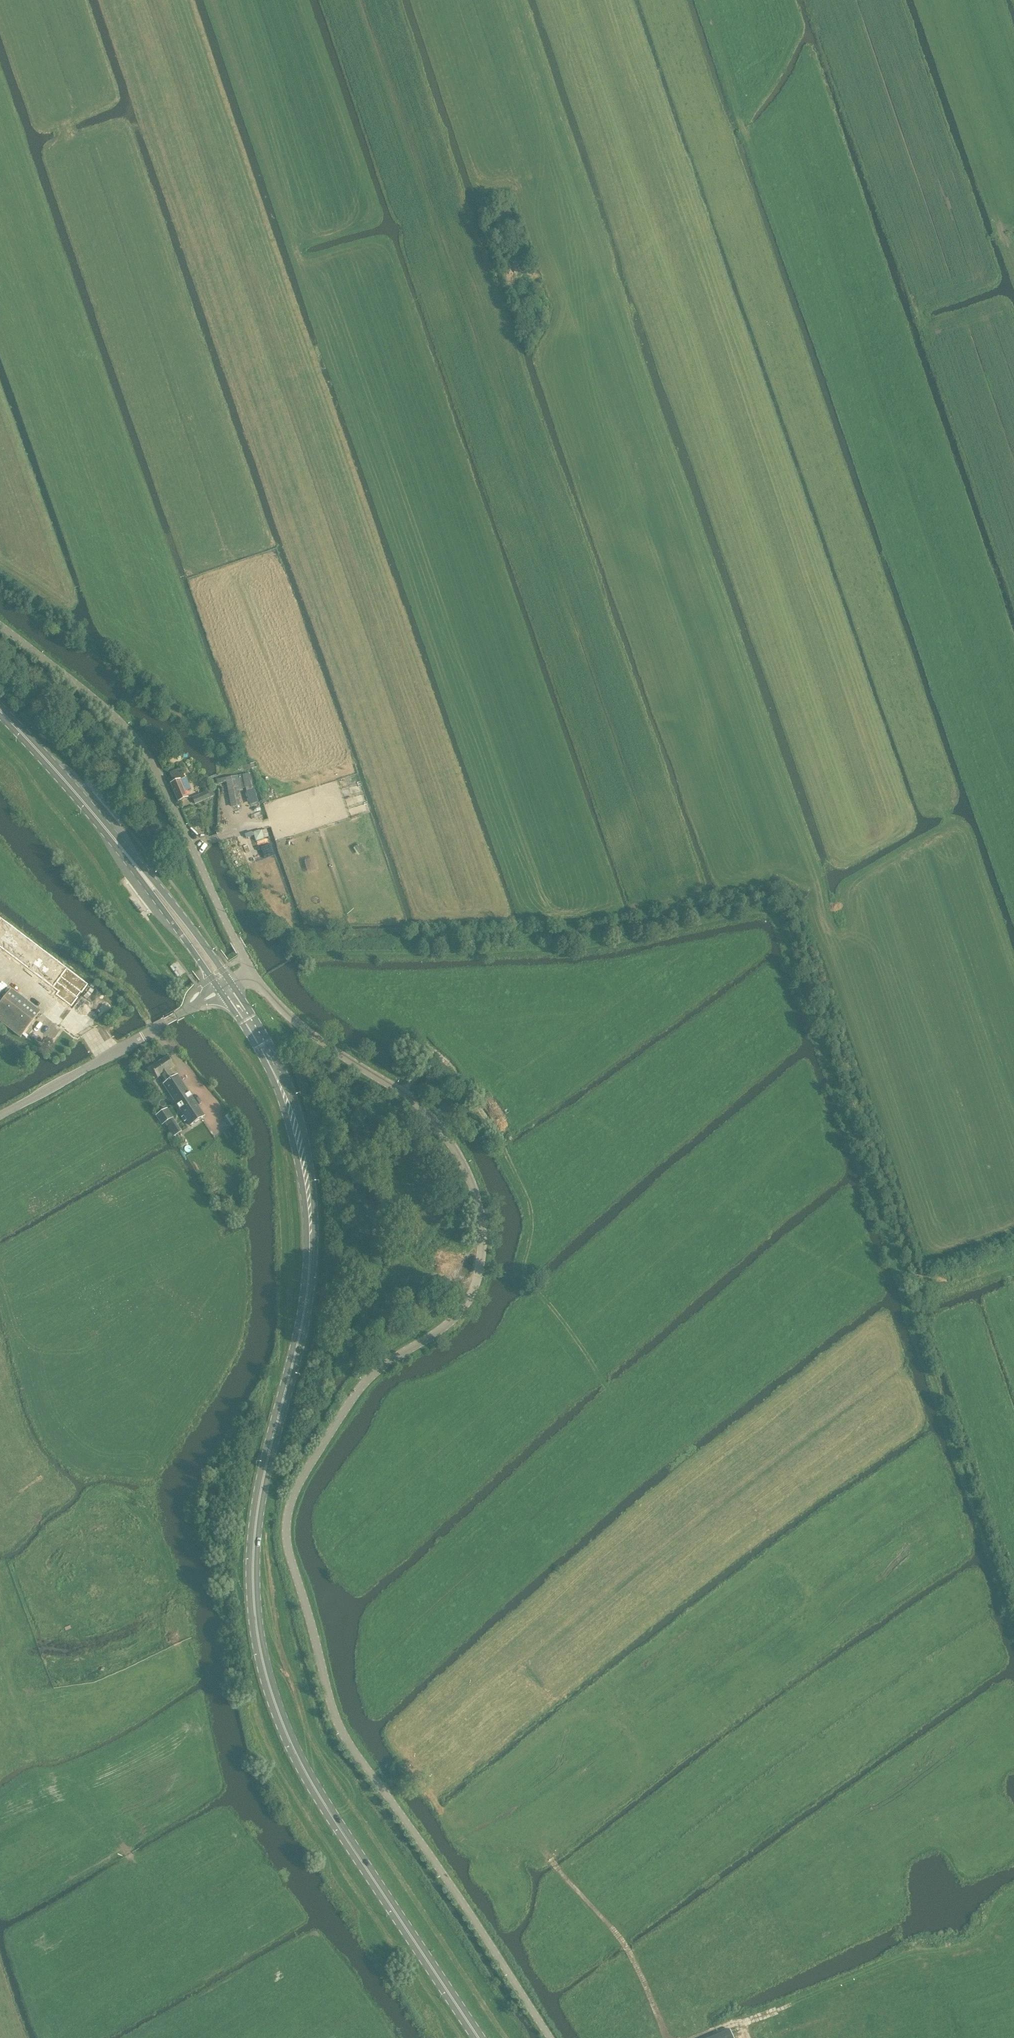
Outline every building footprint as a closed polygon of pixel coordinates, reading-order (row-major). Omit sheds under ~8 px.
[(181,768),(170,773),(174,782),(171,783),(178,801),(188,797),(186,791),(191,789),(186,777),(185,778),(185,777),(181,768)] [(228,778),(220,779),(220,783),(226,782),(229,782),(233,807),(240,805),(238,791),(243,790),(242,789),(245,788),(246,792),(248,791),(252,790),(251,787),(249,775),(249,774),(240,776),(228,778)] [(252,790),(248,791),(252,804),(258,803),(254,789),(252,790)] [(211,798),(208,791),(192,798),(195,804),(211,798)] [(264,839),(262,830),(253,832),(256,841),(264,839)] [(5,918),(0,923),(0,947),(56,987),(52,992),(75,1008),(93,983),(5,918)] [(40,1012),(12,990),(0,1006),(0,1020),(20,1036),(40,1012)] [(168,1057),(151,1068),(157,1078),(162,1075),(167,1082),(163,1084),(190,1125),(204,1116),(177,1075),(174,1077),(170,1070),(174,1067),(168,1057)] [(167,1108),(159,1114),(165,1123),(174,1137),(181,1132),(173,1118),(167,1108)] [(435,1299),(426,1308),(430,1313),(440,1304),(435,1299)] [(730,2030),(710,2037),(733,2037),(730,2030)]
